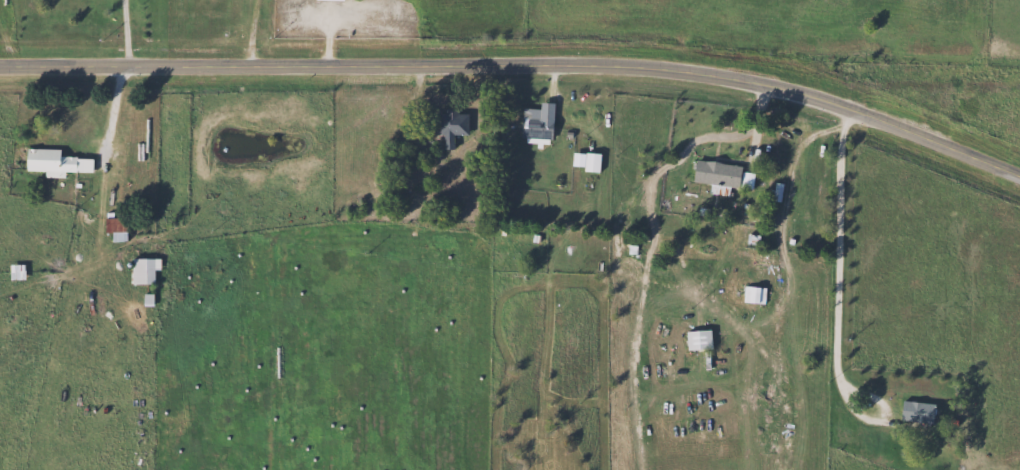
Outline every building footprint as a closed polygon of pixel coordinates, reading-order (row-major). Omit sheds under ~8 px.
[(465,133),(451,134),(451,148),(432,149),(431,109),(465,109),(465,133)] [(550,114),(550,137),(517,137),(517,114),(550,114)] [(88,172),(41,172),(41,170),(21,170),(22,147),(56,148),(56,157),(89,157),(88,172)] [(596,172),(581,171),(581,152),(596,152),(596,172)] [(692,159),(752,167),(750,188),(689,180),(692,159)] [(107,241),(107,233),(101,233),(101,217),(123,217),(123,241),(107,241)] [(151,283),(128,283),(128,259),(152,259),(151,283)] [(21,279),(7,279),(7,265),(21,265),(21,279)] [(683,348),(683,329),(709,329),(709,348),(683,348)] [(931,423),(897,419),(899,400),(934,404),(931,423)]
